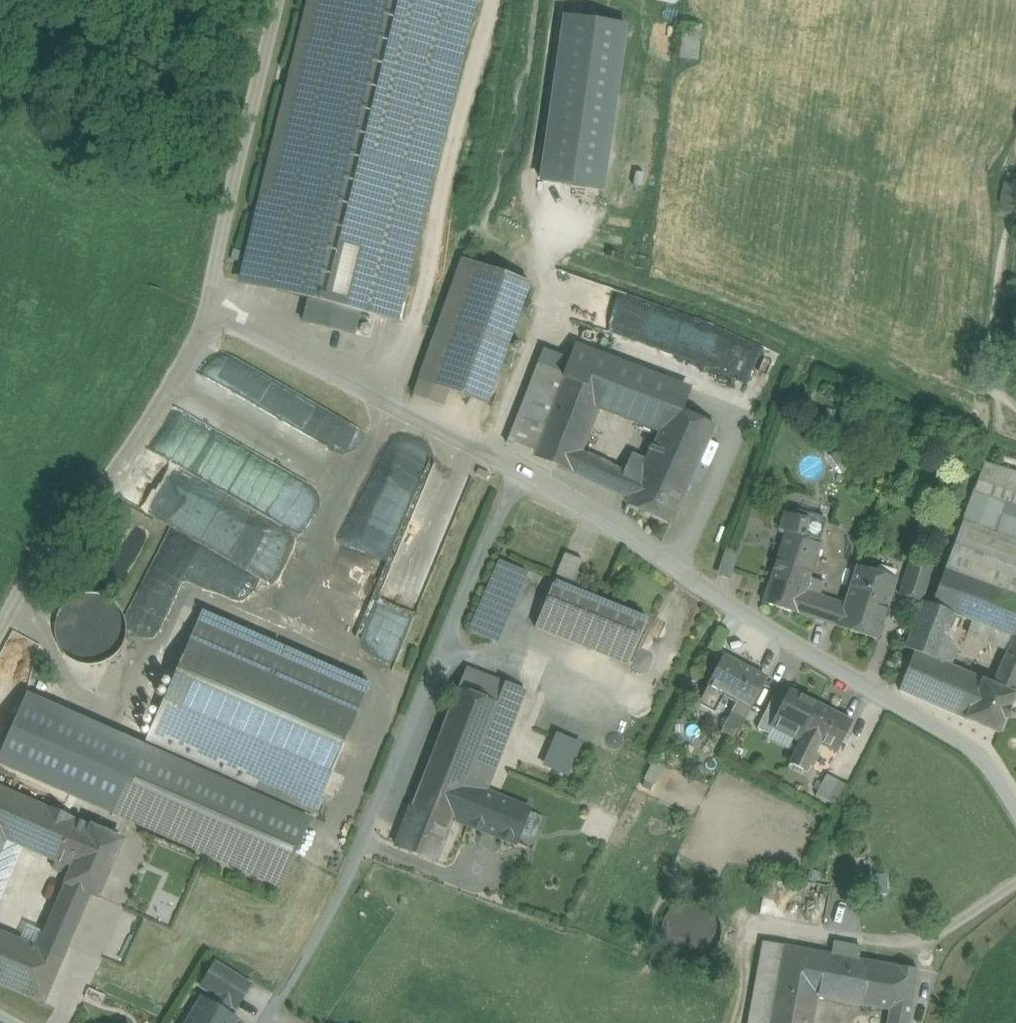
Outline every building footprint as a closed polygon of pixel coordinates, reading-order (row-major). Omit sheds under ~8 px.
[(309,299),(361,312),(394,320),(473,0),(312,0),(243,283),(309,299)] [(680,24),(678,59),(695,60),(698,25),(680,24)] [(462,261),(414,395),(443,406),(448,391),(487,404),(530,285),(529,285),(462,261)] [(355,334),(361,312),(309,299),(303,322),(355,334)] [(568,364),(562,379),(602,396),(597,409),(660,432),(672,406),(678,409),(687,387),(574,349),(568,364)] [(299,439),(318,403),(223,351),(208,379),(201,375),(183,407),(265,451),(270,441),(288,450),(295,438),(299,439)] [(532,455),(562,379),(568,364),(542,356),(507,443),(532,455)] [(562,379),(532,455),(603,487),(611,466),(581,452),(597,409),(602,396),(562,379)] [(642,474),(684,492),(715,425),(678,409),(672,406),(660,432),(646,463),(642,474)] [(631,457),(624,472),(639,478),(640,479),(642,474),(646,463),(631,457)] [(987,464),(965,523),(1010,540),(1015,527),(1002,522),(1009,502),(1015,505),(1015,474),(987,464)] [(611,466),(603,487),(616,492),(624,472),(611,466)] [(624,472),(616,492),(630,499),(639,478),(624,472)] [(684,492),(642,474),(640,479),(639,478),(630,499),(628,504),(671,523),(684,492)] [(1010,540),(1015,542),(1015,505),(1009,502),(1002,522),(1015,527),(1010,540)] [(965,523),(947,570),(1015,596),(1015,542),(1010,540),(965,523)] [(787,531),(763,603),(766,604),(813,619),(825,583),(808,578),(820,541),(791,532),(787,531)] [(130,624),(155,635),(193,548),(168,537),(151,576),(130,624)] [(730,577),(736,552),(723,549),(717,574),(730,577)] [(583,563),(565,556),(555,582),(572,588),(577,575),(578,575),(583,563)] [(900,594),(920,601),(933,566),(913,559),(900,594)] [(522,571),(499,561),(475,615),(478,617),(472,631),(492,640),(522,571)] [(897,580),(857,567),(838,627),(878,640),(897,580)] [(1015,636),(1015,596),(947,570),(934,606),(956,614),(955,617),(972,624),(1015,639),(1015,636)] [(588,579),(578,575),(577,575),(572,588),(583,593),(588,579)] [(648,620),(555,583),(536,629),(630,666),(648,620)] [(115,602),(107,596),(97,593),(88,593),(78,596),(69,600),(62,608),(58,616),(55,626),(56,636),(59,645),(64,653),(72,660),(81,664),(91,665),(100,664),(110,661),(117,655),(123,647),(127,638),(128,628),(126,618),(122,609),(115,602)] [(955,617),(956,614),(934,606),(923,602),(906,648),(916,653),(917,651),(934,658),(939,645),(944,646),(955,617)] [(203,615),(148,741),(313,813),(368,687),(203,615)] [(1010,649),(1015,639),(972,624),(968,633),(1010,649)] [(1010,649),(1005,660),(1015,665),(1015,636),(1015,639),(1010,649)] [(933,706),(951,666),(934,658),(917,651),(916,653),(902,692),(933,706)] [(754,673),(722,658),(707,689),(739,705),(754,673)] [(1005,660),(1000,673),(1015,680),(1015,665),(1005,660)] [(984,680),(951,666),(933,706),(966,720),(984,680)] [(480,699),(488,677),(469,669),(460,691),(480,699)] [(1000,673),(995,685),(1015,694),(1015,680),(1000,673)] [(488,677),(480,699),(499,706),(507,684),(488,677)] [(984,680),(966,720),(1000,735),(1015,698),(1015,694),(995,685),(984,680)] [(507,684),(499,706),(481,752),(467,787),(487,795),(527,692),(507,684)] [(442,737),(481,752),(499,706),(480,699),(460,691),(442,737)] [(800,742),(818,706),(789,692),(771,728),(800,742)] [(800,742),(790,761),(808,770),(821,744),(837,752),(852,723),(818,706),(800,742)] [(89,799),(96,803),(107,777),(37,747),(38,743),(0,727),(0,761),(57,786),(89,799)] [(561,731),(549,729),(537,733),(528,741),(523,752),(523,764),(528,776),(537,784),(548,788),(561,787),(571,781),(579,771),(581,759),(579,747),(572,737),(561,731)] [(467,787),(481,752),(442,737),(413,809),(452,825),(453,821),(467,787)] [(310,820),(145,747),(116,814),(280,886),(310,820)] [(814,795),(836,805),(846,785),(825,774),(814,795)] [(81,824),(87,811),(85,810),(89,799),(57,786),(47,809),(0,790),(0,836),(4,838),(24,847),(58,860),(74,821),(81,824)] [(467,787),(453,821),(517,846),(530,812),(487,795),(467,787)] [(413,809),(398,848),(437,863),(452,825),(413,809)] [(71,878),(93,829),(81,824),(74,821),(58,860),(53,870),(71,878)] [(92,895),(98,898),(124,840),(94,827),(93,829),(71,878),(68,885),(92,895)] [(4,838),(0,847),(0,903),(24,847),(4,838)] [(92,895),(68,885),(46,935),(71,946),(92,895)] [(663,925),(663,941),(671,954),(684,961),(699,961),(713,953),(720,940),(720,925),(712,912),(699,904),(684,904),(671,912),(663,925)] [(39,952),(0,934),(0,983),(45,1002),(63,961),(39,952)] [(71,946),(46,935),(39,952),(63,961),(71,946)] [(785,947),(764,944),(749,1022),(771,1022),(777,991),(785,947)] [(833,956),(860,961),(862,950),(835,945),(833,956)] [(829,955),(785,947),(777,991),(821,999),(825,972),(829,955)] [(833,956),(829,955),(825,972),(821,999),(864,1007),(872,963),(860,961),(833,956)] [(919,972),(872,963),(864,1007),(892,1012),(913,1016),(919,972)] [(777,991),(771,1022),(815,1022),(821,999),(777,991)] [(236,1018),(199,994),(181,1022),(233,1022),(236,1018)] [(913,1016),(892,1012),(890,1022),(911,1022),(913,1016)]
